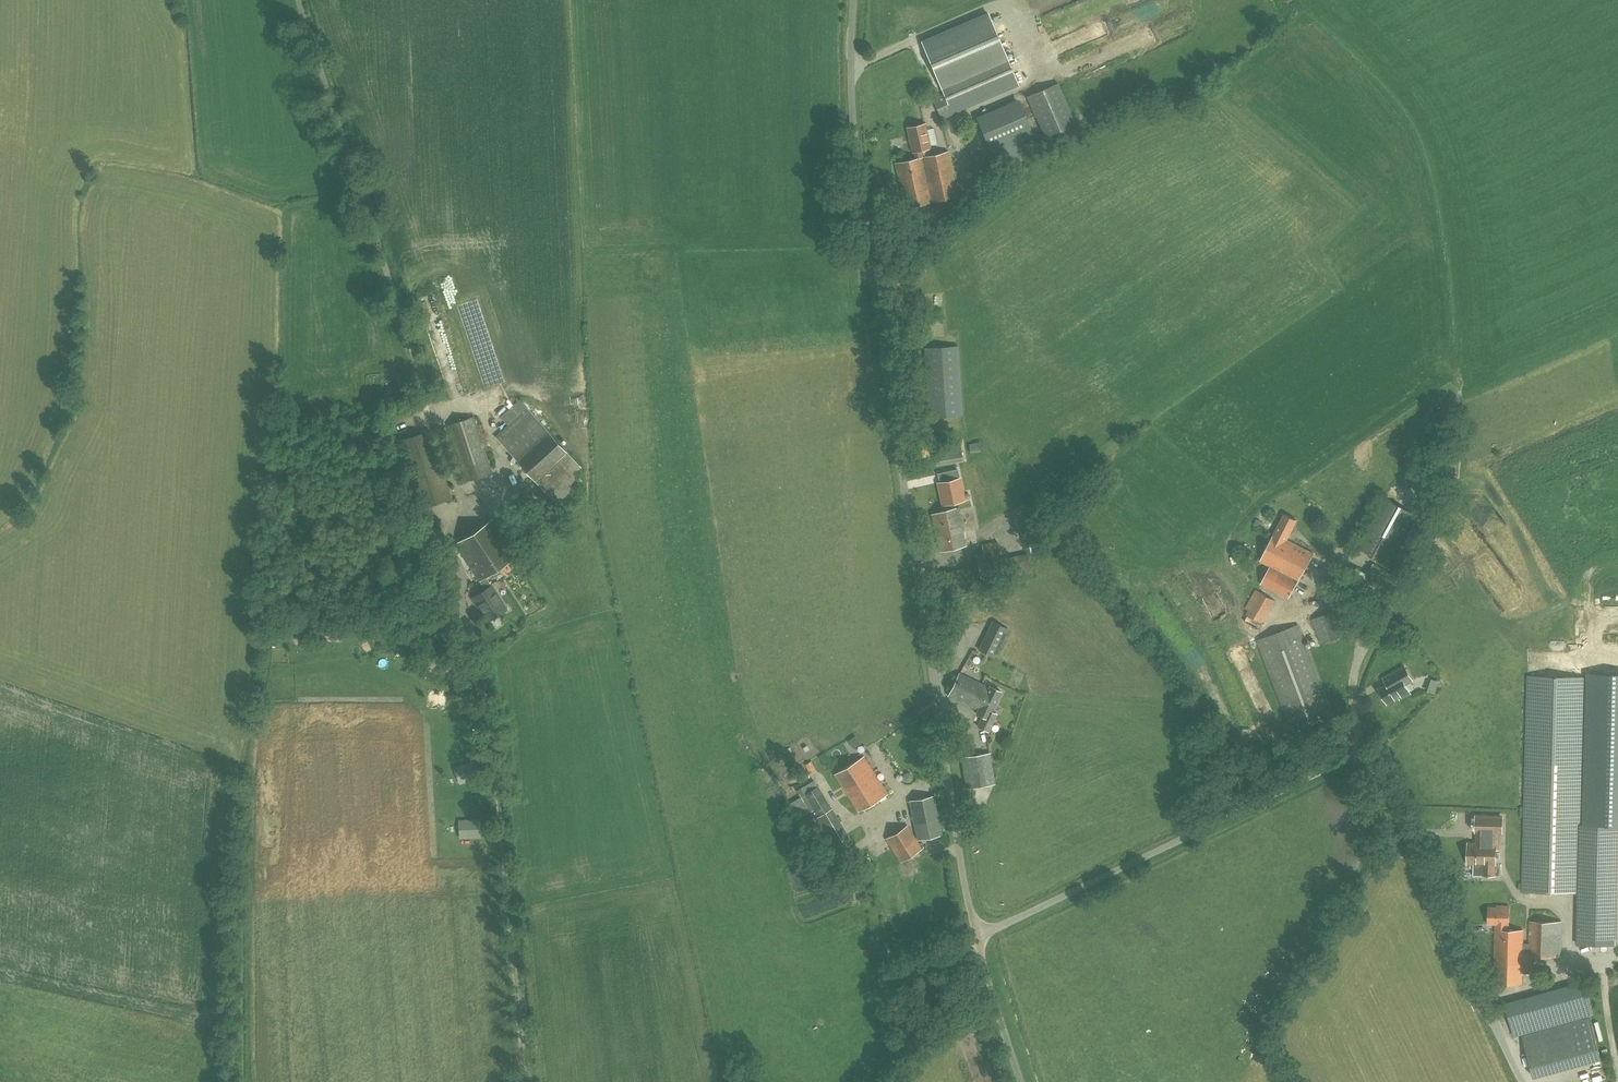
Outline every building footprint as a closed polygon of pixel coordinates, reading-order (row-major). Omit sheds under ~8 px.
[(942,118),(1020,85),(1006,53),(989,14),(922,43),(939,82),(944,93),(933,98),(942,118)] [(1078,123),(1059,82),(1028,96),(1046,137),(1078,123)] [(977,117),(997,164),(1038,147),(1026,118),(1018,100),(1016,100),(977,117)] [(914,151),(916,158),(895,163),(905,208),(959,196),(948,151),(923,157),(921,150),(931,147),(925,123),(908,127),(913,151),(914,151)] [(963,415),(958,346),(925,348),(930,417),(963,415)] [(507,417),(514,420),(518,409),(512,406),(507,417)] [(499,441),(518,460),(536,481),(557,504),(583,480),(576,473),(582,467),(568,452),(550,431),(549,431),(532,411),(499,441)] [(493,472),(474,416),(449,424),(467,481),(493,472)] [(453,498),(431,430),(402,440),(424,507),(453,498)] [(970,453),(981,451),(979,442),(969,444),(970,453)] [(937,464),(962,460),(960,444),(935,447),(937,464)] [(949,480),(941,482),(938,483),(940,489),(943,504),(962,500),(964,499),(963,491),(958,469),(948,471),(949,480)] [(1003,489),(1010,507),(1022,502),(1015,484),(1003,489)] [(1416,514),(1385,498),(1359,547),(1389,564),(1416,514)] [(306,513),(306,507),(284,508),(285,520),(298,519),(297,514),(306,513)] [(968,545),(959,507),(932,513),(941,551),(968,545)] [(1289,598),(1314,553),(1287,539),(1297,520),(1285,514),(1260,560),(1271,566),(1261,583),(1289,598)] [(485,589),(492,585),(486,576),(517,557),(494,520),(457,543),(480,580),(485,589)] [(1382,610),(1401,578),(1374,562),(1368,573),(1356,566),(1344,588),(1362,598),(1382,610)] [(531,608),(539,604),(528,584),(520,588),(531,608)] [(492,585),(485,589),(472,597),(481,611),(482,611),(488,621),(507,609),(492,585)] [(1262,623),(1276,599),(1260,590),(1256,596),(1253,593),(1245,607),(1249,609),(1247,614),(1262,623)] [(1356,629),(1345,605),(1313,619),(1323,643),(1356,629)] [(1198,623),(1208,641),(1218,636),(1208,618),(1198,623)] [(1006,627),(993,621),(979,649),(993,656),(1006,627)] [(1331,709),(1298,624),(1257,639),(1290,725),(1331,709)] [(943,654),(958,652),(954,626),(940,628),(943,654)] [(1397,679),(1379,688),(1387,703),(1399,696),(1400,698),(1410,692),(1405,684),(1412,680),(1405,666),(1393,673),(1397,679)] [(988,679),(985,685),(959,673),(949,695),(978,709),(977,713),(983,716),(978,726),(989,731),(997,714),(992,711),(1002,691),(991,686),(993,681),(988,679)] [(995,783),(990,753),(963,757),(967,787),(995,783)] [(864,756),(835,774),(859,811),(887,793),(864,756)] [(812,760),(806,764),(811,773),(817,770),(812,760)] [(1581,823),(1582,764),(1526,762),(1522,888),(1521,888),(1521,891),(1578,892),(1578,943),(1616,943),(1617,836),(1617,824),(1581,823)] [(797,772),(802,780),(808,777),(804,768),(797,772)] [(817,817),(826,812),(831,809),(817,786),(804,794),(817,816),(817,817)] [(943,834),(934,795),(910,801),(918,839),(943,834)] [(1373,817),(1382,807),(1377,802),(1368,795),(1359,805),(1373,817)] [(817,817),(817,816),(816,817),(820,826),(815,829),(825,845),(828,844),(833,852),(851,842),(836,816),(831,820),(826,812),(817,817)] [(1495,859),(1496,842),(1498,842),(1498,831),(1502,831),(1502,816),(1477,816),(1476,831),(1477,831),(1477,843),(1469,843),(1468,862),(1485,863),(1485,858),(1495,859)] [(900,862),(923,849),(908,825),(885,839),(900,862)] [(1529,943),(1523,942),(1523,930),(1508,929),(1508,924),(1509,924),(1509,906),(1502,906),(1502,907),(1489,907),(1488,924),(1496,924),(1495,983),(1522,983),(1523,955),(1560,956),(1561,921),(1530,921),(1529,943)] [(1590,1015),(1594,1014),(1584,980),(1506,1003),(1516,1036),(1522,1034),(1590,1015)] [(1522,1034),(1535,1079),(1603,1060),(1590,1015),(1522,1034)]
